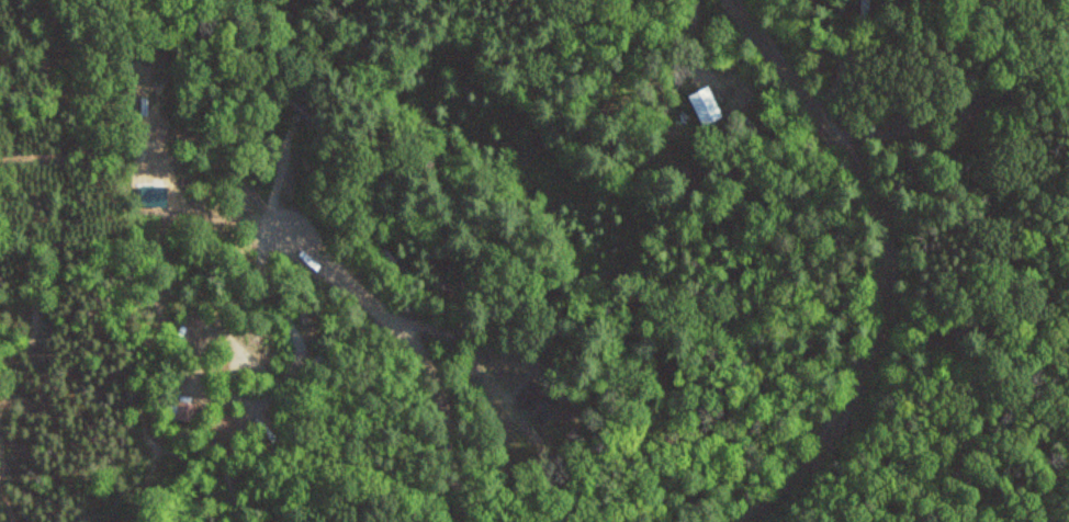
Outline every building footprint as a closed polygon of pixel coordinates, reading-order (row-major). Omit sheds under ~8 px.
[(193,424),(199,405),(174,397),(168,416),(193,424)] [(236,423),(223,414),(216,425),(230,434),(236,423)]
